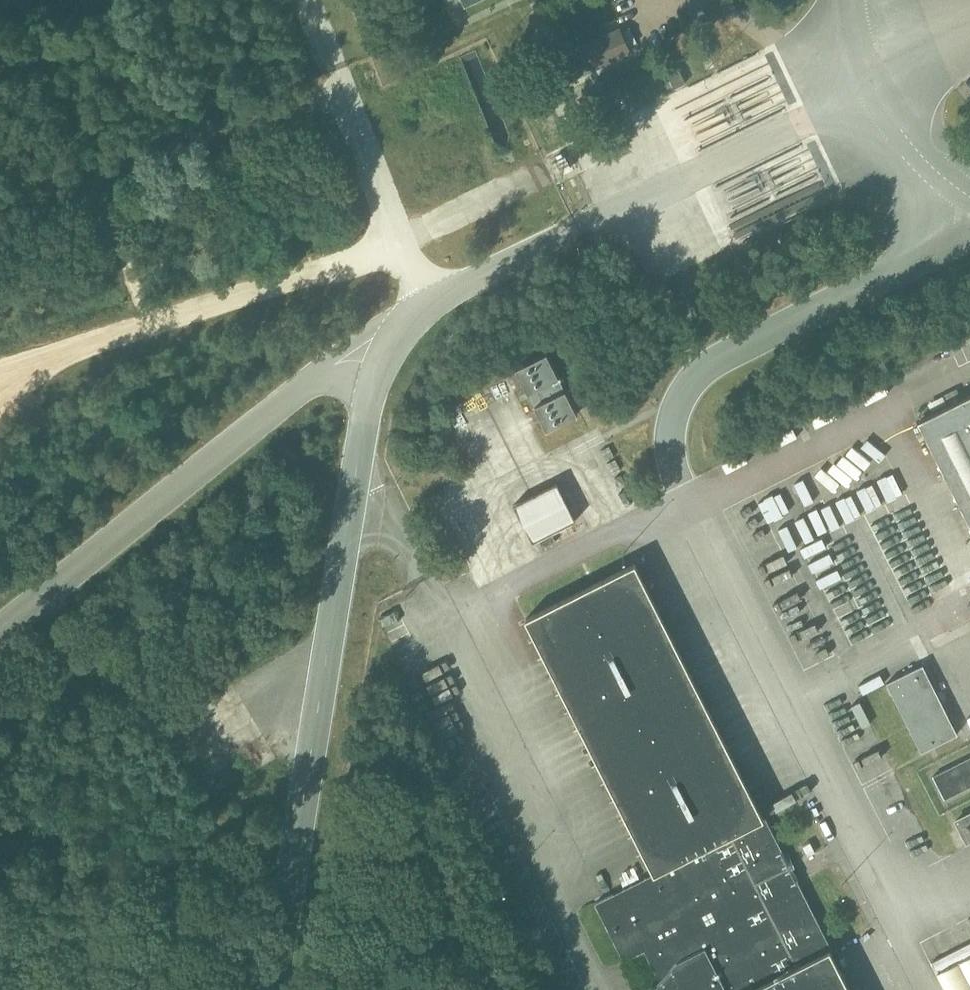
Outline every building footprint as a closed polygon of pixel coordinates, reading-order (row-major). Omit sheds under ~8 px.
[(558,58),(562,66),(569,80),(631,51),(620,28),(558,58)] [(684,83),(685,83),(686,83),(679,68),(667,74),(669,77),(664,79),(668,87),(672,85),(674,88),(676,87),(675,86),(683,82),(684,83)] [(578,413),(570,397),(566,389),(559,376),(548,352),(517,367),(548,429),(578,413)] [(943,470),(969,523),(969,395),(916,422),(917,423),(919,422),(943,470)] [(766,817),(763,818),(635,563),(526,618),(654,872),(595,903),(624,961),(644,950),(653,968),(656,965),(665,973),(649,989),(850,989),(830,950),(832,949),(797,879),(793,881),(787,871),(792,868),(766,817)] [(922,752),(957,734),(923,665),(887,683),(922,752)] [(933,776),(945,799),(969,786),(969,757),(933,776)] [(967,842),(969,840),(969,814),(956,821),(967,842)] [(932,962),(946,989),(969,989),(969,943),(932,962)]
